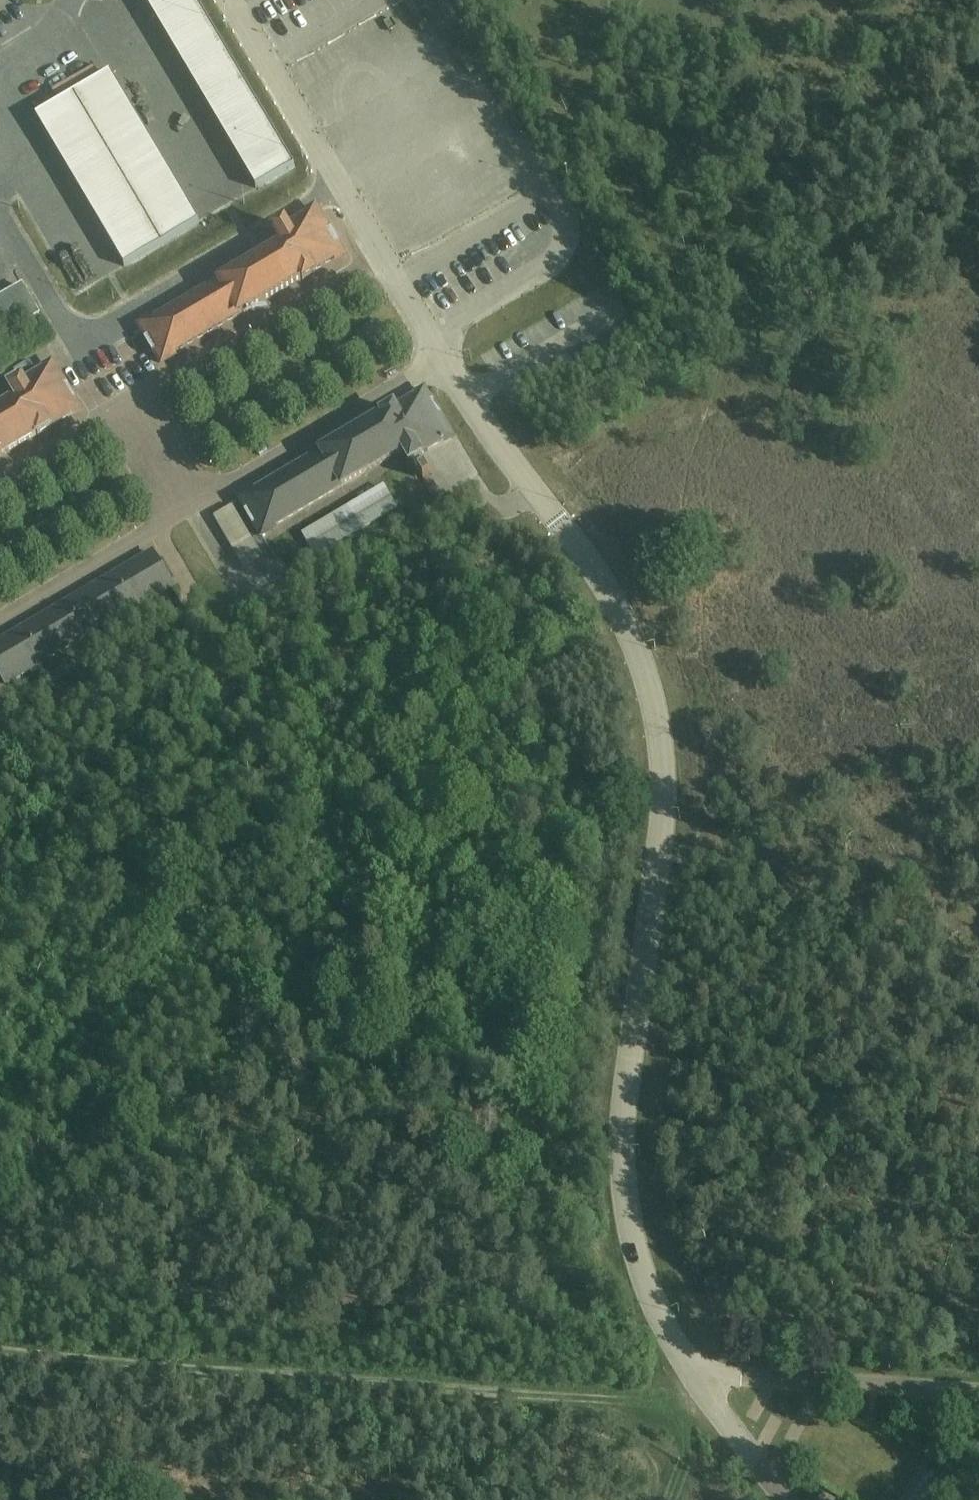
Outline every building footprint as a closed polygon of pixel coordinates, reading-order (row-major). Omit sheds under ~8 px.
[(197,0),(145,0),(256,187),(294,164),(197,0)] [(199,221),(110,71),(36,115),(124,265),(199,221)] [(345,253),(318,208),(287,226),(286,224),(274,231),(282,244),(139,328),(160,362),(302,278),(303,280),(315,273),(314,271),(345,253)] [(22,285),(0,298),(0,336),(39,313),(22,285)] [(0,409),(0,456),(37,434),(38,435),(50,428),(49,427),(80,409),(54,363),(23,381),(22,380),(10,387),(17,399),(0,409)] [(383,415),(240,500),(261,534),(403,450),(410,463),(413,461),(423,479),(430,475),(420,457),(422,456),(421,454),(452,436),(425,390),(394,408),(394,407),(382,414),(383,415)] [(0,641),(0,673),(6,683),(64,649),(172,586),(152,552),(0,641)]
